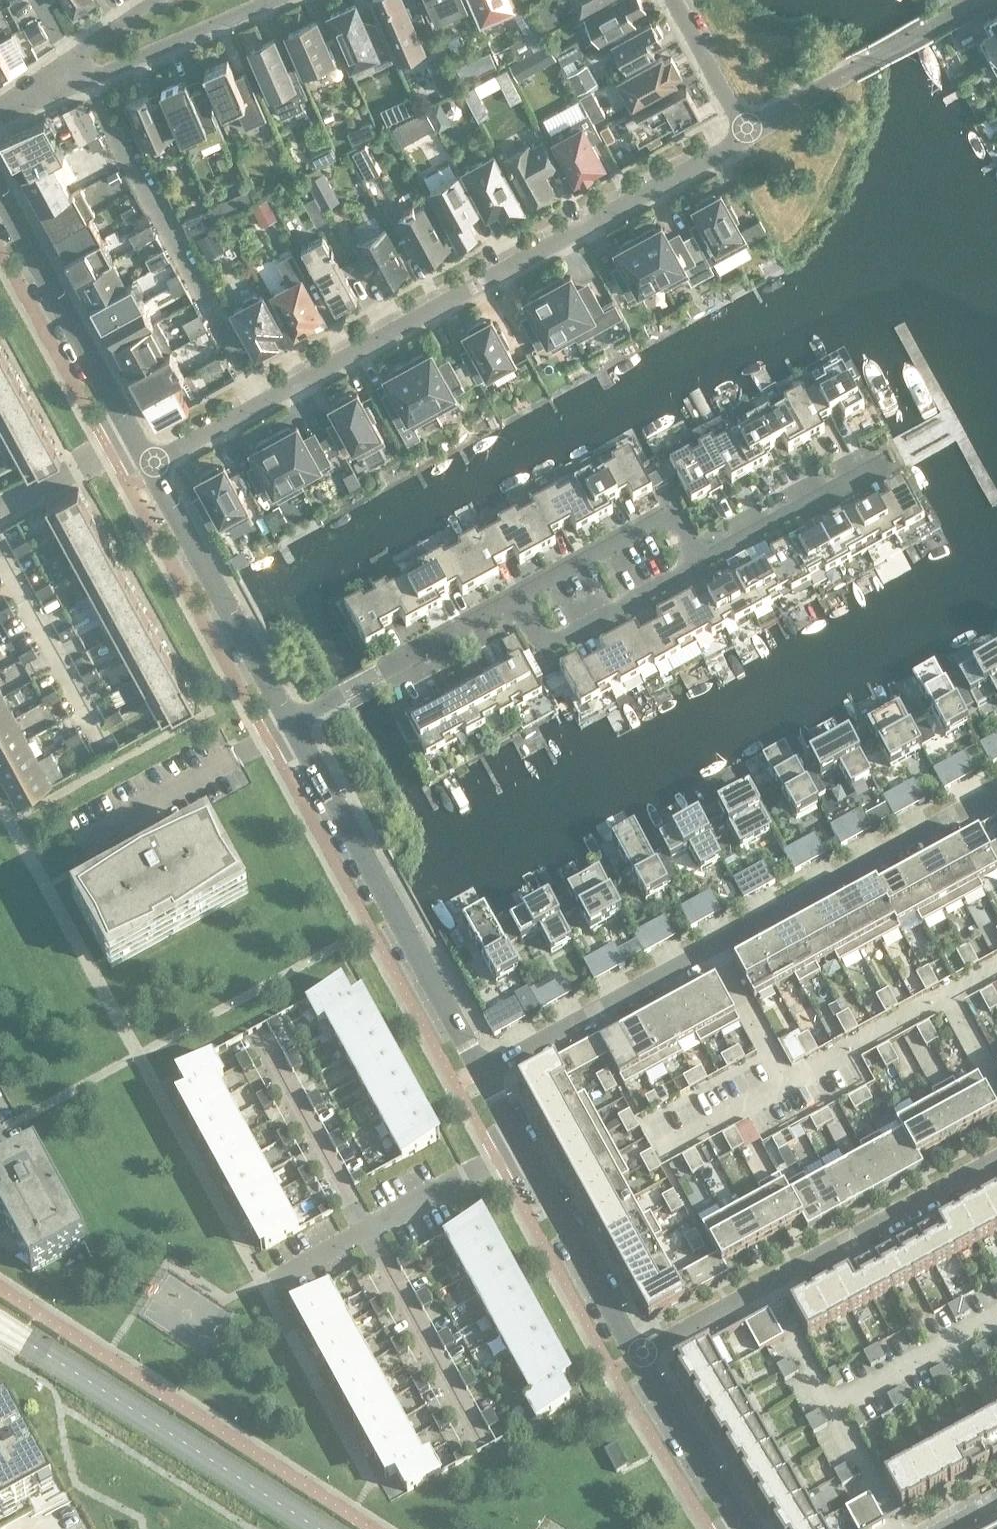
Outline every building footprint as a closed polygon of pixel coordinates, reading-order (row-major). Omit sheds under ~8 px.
[(402,0),(374,0),(396,49),(430,34),(420,10),(409,15),(402,0)] [(439,8),(457,0),(435,0),(439,8)] [(481,16),(513,2),(512,0),(475,0),(481,16)] [(640,0),(612,0),(586,14),(598,35),(631,17),(628,10),(642,2),(640,0)] [(364,27),(354,2),(329,12),(351,62),(386,47),(375,22),(364,27)] [(542,38),(523,2),(513,7),(513,8),(513,9),(533,44),(542,38)] [(554,10),(540,18),(538,19),(544,29),(559,20),(554,10)] [(982,19),(989,30),(987,31),(988,32),(978,37),(990,58),(996,54),(996,11),(982,19)] [(662,31),(656,19),(652,21),(650,18),(612,39),(613,43),(608,46),(617,63),(623,60),(625,64),(653,48),(649,41),(660,36),(658,33),(662,31)] [(334,63),(315,19),(287,31),(307,75),(334,63)] [(28,27),(25,28),(32,40),(43,34),(36,22),(28,27)] [(285,66),(273,37),(251,47),(259,65),(253,67),(265,93),(270,91),(280,114),(302,105),(299,97),(306,94),(293,63),(285,66)] [(577,41),(557,51),(557,52),(562,62),(582,51),(577,41)] [(465,52),(472,68),(494,58),(487,43),(465,52)] [(554,57),(546,43),(535,49),(535,50),(543,63),(554,57)] [(0,48),(0,69),(9,64),(0,48)] [(663,58),(660,54),(618,77),(621,81),(617,83),(626,99),(629,97),(632,101),(674,78),(671,73),(678,70),(670,54),(663,58)] [(234,75),(226,57),(203,67),(222,109),(234,103),(244,125),(265,116),(245,70),(234,75)] [(587,85),(577,67),(567,73),(576,90),(587,85)] [(189,87),(185,76),(161,86),(182,134),(193,129),(199,144),(223,133),(200,82),(189,87)] [(450,77),(443,80),(438,82),(442,91),(454,86),(450,77)] [(698,107),(685,84),(681,86),(681,85),(629,114),(625,116),(638,140),(642,138),(642,139),(668,125),(667,124),(664,119),(671,115),(674,120),(673,120),(674,121),(694,110),(698,107)] [(604,112),(590,87),(578,94),(592,118),(604,112)] [(151,103),(146,92),(125,102),(143,144),(171,132),(157,101),(151,103)] [(409,98),(400,102),(397,103),(402,115),(414,110),(409,98)] [(439,106),(432,109),(430,110),(436,122),(445,117),(439,106)] [(410,115),(418,129),(432,121),(424,107),(410,115)] [(600,135),(587,110),(575,117),(579,125),(554,138),(575,176),(578,174),(580,178),(592,172),(590,167),(601,161),(590,140),(600,135)] [(44,115),(27,122),(28,124),(2,139),(21,172),(20,172),(21,173),(51,157),(63,151),(62,149),(44,115)] [(91,115),(76,123),(75,123),(83,137),(98,128),(91,115)] [(370,123),(359,127),(363,136),(374,132),(370,123)] [(606,123),(600,127),(606,138),(612,135),(606,123)] [(88,137),(87,137),(91,145),(101,139),(97,131),(88,137)] [(556,165),(541,139),(529,145),(527,142),(503,156),(528,201),(552,188),(543,172),(556,165)] [(379,170),(364,143),(351,150),(366,177),(379,170)] [(329,147),(313,155),(311,156),(315,164),(333,154),(329,147)] [(521,205),(492,153),(464,168),(487,210),(499,204),(504,214),(521,205)] [(51,157),(21,173),(40,208),(70,192),(69,191),(51,157)] [(323,186),(328,183),(319,165),(303,174),(317,200),(328,194),(323,186)] [(109,171),(107,172),(111,179),(120,175),(116,167),(109,171)] [(287,167),(279,170),(278,171),(281,180),(291,176),(287,167)] [(476,206),(457,172),(429,187),(457,240),(475,230),(465,212),(476,206)] [(53,231),(53,233),(88,214),(89,214),(94,211),(80,185),(69,191),(70,192),(40,208),(41,210),(46,207),(58,228),(53,231)] [(713,191),(698,200),(699,203),(695,205),(705,224),(694,230),(709,258),(744,238),(719,192),(714,195),(713,191)] [(312,219),(313,219),(324,213),(315,196),(303,202),(312,219)] [(223,201),(210,206),(209,206),(214,217),(227,212),(223,201)] [(265,201),(255,207),(252,208),(261,224),(274,216),(265,201)] [(130,203),(119,209),(125,220),(136,214),(130,203)] [(447,246),(424,203),(398,217),(421,260),(447,246)] [(214,219),(208,209),(184,222),(189,233),(214,219)] [(53,233),(65,254),(100,235),(89,214),(88,214),(53,233)] [(141,225),(137,227),(142,237),(154,230),(148,221),(141,225)] [(670,242),(660,224),(654,228),(652,225),(637,233),(660,276),(659,276),(664,285),(687,273),(682,265),(693,259),(681,237),(670,242)] [(356,240),(362,250),(359,252),(368,269),(369,269),(371,267),(379,282),(380,282),(406,268),(383,225),(382,225),(356,239),(356,240)] [(329,247),(321,233),(300,244),(335,307),(356,295),(331,250),(332,249),(331,246),(329,247)] [(660,276),(637,233),(621,241),(623,245),(616,248),(626,266),(616,272),(628,294),(639,288),(638,288),(659,276),(660,276)] [(100,235),(65,254),(76,275),(111,256),(100,235)] [(168,257),(162,246),(145,256),(150,266),(168,257)] [(304,275),(291,251),(276,259),(289,282),(273,290),(294,329),(310,320),(308,317),(319,311),(300,277),(304,275)] [(76,275),(90,299),(123,281),(110,257),(76,275)] [(176,271),(166,276),(169,282),(179,277),(176,271)] [(579,292),(569,274),(563,277),(561,274),(546,283),(569,326),(570,325),(591,314),(602,308),(590,286),(579,292)] [(101,320),(140,299),(143,298),(131,277),(90,300),(101,320)] [(169,284),(168,284),(172,292),(184,286),(180,278),(169,284)] [(569,326),(546,283),(530,291),(532,294),(526,298),(536,316),(525,322),(537,344),(548,338),(552,346),(575,334),(570,325),(569,326)] [(256,293),(253,292),(243,297),(242,300),(243,302),(233,308),(256,350),(275,340),(269,329),(278,324),(261,293),(257,295),(256,293)] [(101,320),(113,342),(151,320),(140,299),(101,320)] [(189,322),(185,324),(190,333),(205,325),(198,311),(187,317),(187,318),(189,320),(189,322)] [(485,320),(483,317),(468,325),(470,328),(465,331),(475,349),(464,355),(477,377),(487,371),(489,375),(514,361),(504,344),(508,342),(500,329),(497,331),(490,317),(485,320)] [(152,321),(151,320),(113,342),(128,370),(163,350),(148,323),(152,321)] [(197,333),(196,334),(199,339),(208,333),(205,328),(197,333)] [(2,347),(0,348),(0,375),(13,368),(2,347)] [(183,372),(169,347),(163,350),(128,370),(134,380),(136,378),(139,383),(136,384),(142,394),(175,376),(183,372)] [(440,369),(430,350),(423,354),(421,351),(406,359),(434,411),(456,399),(452,391),(462,385),(450,363),(440,369)] [(199,364),(197,365),(200,371),(222,359),(218,353),(199,364)] [(434,411),(406,359),(391,368),(392,371),(386,374),(396,393),(385,398),(397,421),(408,415),(412,423),(434,411)] [(13,368),(0,375),(0,403),(25,389),(13,368)] [(188,401),(175,376),(142,394),(155,419),(188,401)] [(848,384),(844,376),(828,385),(825,380),(812,387),(829,417),(839,412),(844,421),(863,410),(848,384)] [(829,417),(812,387),(811,387),(814,393),(805,398),(802,392),(784,402),(805,442),(823,432),(818,423),(829,417)] [(25,389),(0,403),(0,421),(4,428),(36,410),(25,389)] [(351,393),(349,390),(334,398),(336,402),(331,404),(341,422),(330,428),(342,450),(353,445),(358,453),(382,439),(370,417),(373,416),(366,402),(363,404),(356,391),(351,393)] [(805,442),(784,402),(783,403),(786,408),(771,416),(768,411),(755,418),(772,448),(782,443),(787,452),(805,442)] [(48,431),(36,410),(4,428),(15,449),(48,431)] [(772,448),(755,418),(754,418),(757,424),(748,429),(745,424),(727,433),(748,473),(766,463),(761,454),(772,448)] [(305,442),(296,424),(289,427),(287,424),(272,432),(295,475),(296,475),(317,463),(317,464),(328,458),(316,436),(305,442)] [(60,453),(48,431),(15,449),(27,471),(49,460),(48,459),(60,453)] [(295,475),(272,432),(256,441),(258,444),(252,448),(262,466),(251,472),(263,494),(274,488),(278,496),(301,484),(296,475),(295,475)] [(698,449),(721,490),(731,485),(730,483),(748,473),(727,433),(726,434),(729,439),(714,447),(711,442),(698,449)] [(677,477),(676,478),(691,505),(710,494),(711,496),(721,490),(698,449),(686,456),(689,461),(673,470),(677,477)] [(636,466),(632,458),(616,467),(613,461),(600,468),(617,499),(627,493),(632,502),(651,492),(636,465),(636,466)] [(208,495),(197,501),(209,523),(220,517),(224,525),(249,512),(222,464),(218,466),(216,463),(201,471),(202,474),(198,477),(208,495)] [(352,468),(344,472),(344,473),(350,484),(358,479),(352,468)] [(617,499),(600,468),(599,469),(602,474),(593,479),(590,474),(572,484),(594,524),(612,514),(606,505),(617,499)] [(916,508),(902,481),(883,491),(888,501),(877,506),(894,537),(907,530),(904,525),(920,516),(916,508)] [(594,524),(572,484),(571,484),(574,490),(559,498),(556,493),(543,499),(560,530),(571,524),(576,533),(594,524)] [(89,507),(77,485),(66,491),(45,503),(57,525),(89,507)] [(909,487),(909,488),(913,497),(919,494),(914,485),(909,487)] [(560,530),(543,499),(543,500),(546,505),(536,510),(533,505),(515,515),(537,555),(555,545),(550,536),(560,530)] [(867,512),(862,503),(844,513),(866,552),(864,547),(878,538),(881,544),(894,537),(877,506),(867,512)] [(101,528),(89,507),(57,525),(68,546),(101,528)] [(866,552),(844,513),(826,523),(831,532),(821,537),(837,568),(838,568),(835,562),(845,557),(848,562),(866,552)] [(537,555),(515,515),(514,515),(517,521),(502,529),(499,524),(487,531),(503,561),(514,555),(519,565),(537,555)] [(112,549),(101,528),(68,546),(80,567),(112,549)] [(503,561),(487,531),(486,531),(489,536),(479,542),(476,536),(458,546),(480,586),(498,576),(493,567),(503,561)] [(810,543),(805,534),(787,544),(809,583),(810,583),(807,578),(822,570),(825,575),(837,568),(821,537),(810,543)] [(30,545),(25,536),(18,540),(23,549),(30,545)] [(23,549),(18,540),(11,544),(16,553),(23,549)] [(809,583),(787,544),(769,554),(774,563),(764,568),(780,599),(781,599),(778,593),(788,588),(791,593),(809,583)] [(480,586),(458,546),(457,547),(460,552),(445,560),(442,555),(430,562),(446,592),(457,586),(462,596),(480,586)] [(124,570),(112,549),(80,567),(91,588),(124,570)] [(446,592),(430,562),(429,562),(432,567),(422,573),(419,567),(401,577),(423,617),(441,607),(436,598),(446,592)] [(753,574),(748,565),(730,575),(752,615),(753,614),(750,609),(765,601),(768,606),(780,599),(764,568),(753,574)] [(135,591),(124,570),(91,588),(103,609),(135,591)] [(752,615),(730,575),(712,585),(717,594),(707,600),(724,630),(721,624),(731,619),(734,624),(752,615)] [(423,617),(401,577),(400,578),(403,583),(388,591),(386,586),(373,593),(390,623),(400,618),(405,627),(423,617)] [(53,587),(48,579),(41,582),(46,591),(53,587)] [(46,591),(41,582),(34,586),(39,595),(46,591)] [(147,613),(135,591),(103,609),(114,630),(147,613)] [(390,623),(373,593),(360,600),(363,605),(347,614),(351,621),(351,622),(365,648),(384,638),(379,629),(390,623)] [(696,605),(691,596),(673,606),(695,646),(696,645),(693,640),(708,632),(711,637),(724,630),(707,600),(696,605)] [(13,610),(8,601),(1,605),(6,614),(13,610)] [(695,646),(673,606),(655,616),(660,625),(650,631),(667,661),(665,655),(674,650),(677,655),(695,646)] [(158,634),(147,613),(114,630),(126,652),(158,634)] [(76,629),(71,621),(64,625),(69,633),(76,629)] [(69,633),(64,625),(57,628),(62,637),(69,633)] [(640,636),(635,627),(617,637),(638,677),(639,676),(636,671),(651,663),(654,668),(667,661),(650,631),(640,636)] [(170,655),(158,634),(126,652),(138,673),(170,655)] [(495,681),(512,712),(525,705),(522,700),(538,691),(534,683),(520,657),(524,656),(513,637),(501,643),(511,661),(501,666),(506,676),(495,681)] [(638,677),(617,637),(599,647),(604,656),(593,662),(610,692),(611,692),(608,687),(617,681),(620,687),(638,677)] [(952,663),(959,675),(958,676),(969,696),(976,708),(995,698),(996,702),(996,654),(990,642),(952,663)] [(36,652),(31,643),(24,647),(29,656),(36,652)] [(29,656),(24,647),(17,651),(22,659),(29,656)] [(182,676),(170,655),(138,673),(149,694),(182,676)] [(583,667),(578,658),(559,669),(574,695),(578,703),(594,694),(597,699),(610,692),(593,662),(583,667)] [(911,674),(945,737),(967,724),(933,662),(911,674)] [(99,672),(94,663),(87,667),(92,676),(99,672)] [(92,676),(87,667),(80,671),(85,680),(92,676)] [(194,698),(182,676),(149,694),(163,719),(192,703),(190,700),(194,698)] [(485,687),(480,678),(462,688),(484,727),(481,722),(496,713),(499,719),(512,712),(495,681),(485,687)] [(59,694),(55,685),(47,689),(52,698),(59,694)] [(17,687),(9,692),(13,700),(22,696),(17,687)] [(484,727),(462,688),(444,697),(449,707),(438,712),(455,743),(456,742),(453,737),(463,732),(466,737),(484,727)] [(52,698),(47,689),(40,693),(45,702),(52,698)] [(2,692),(0,693),(0,721),(14,713),(2,692)] [(916,703),(902,710),(907,721),(922,714),(916,703)] [(122,714),(118,705),(111,709),(115,718),(122,714)] [(866,726),(889,767),(921,750),(898,708),(866,726)] [(115,718),(111,709),(103,713),(108,722),(115,718)] [(428,718),(423,709),(404,719),(419,746),(420,746),(424,753),(439,745),(442,750),(455,743),(438,712),(428,718)] [(14,713),(0,721),(0,748),(25,734),(14,713)] [(924,722),(912,729),(921,746),(933,739),(924,722)] [(82,736),(78,727),(71,731),(75,740),(82,736)] [(75,740),(71,731),(63,735),(68,744),(75,740)] [(25,734),(0,748),(0,765),(4,773),(37,755),(25,734)] [(808,758),(820,778),(839,768),(850,789),(871,777),(848,736),(808,758)] [(985,741),(979,745),(990,765),(996,762),(985,741)] [(761,756),(795,818),(818,806),(784,744),(761,756)] [(50,780),(37,755),(4,773),(16,795),(19,793),(21,796),(50,780)] [(938,767),(932,770),(943,790),(949,787),(938,767)] [(914,781),(907,785),(918,804),(924,801),(914,781)] [(717,808),(739,849),(771,832),(749,790),(717,808)] [(658,840),(669,860),(688,850),(700,871),(720,859),(712,843),(703,827),(698,818),(658,840)] [(718,819),(703,827),(712,843),(720,838),(716,831),(723,828),(718,819)] [(247,893),(208,821),(71,896),(110,968),(247,893)] [(835,824),(829,827),(840,846),(846,843),(835,824)] [(611,838),(645,901),(667,888),(633,826),(611,838)] [(978,834),(957,845),(977,882),(996,871),(996,869),(994,863),(990,856),(986,849),(978,834)] [(986,849),(990,856),(996,853),(996,844),(986,849)] [(982,891),(977,882),(957,845),(937,856),(962,902),(982,891)] [(789,849),(783,852),(794,872),(799,869),(789,849)] [(962,902),(937,856),(917,867),(942,913),(962,902)] [(763,863),(757,867),(768,886),(774,883),(763,863)] [(942,913),(917,867),(897,878),(917,914),(922,924),(942,913)] [(566,890),(589,931),(621,914),(598,872),(566,890)] [(917,914),(897,878),(878,888),(875,884),(874,885),(897,925),(917,914)] [(900,931),(897,925),(874,885),(854,896),(880,942),(900,931)] [(880,942),(854,896),(834,907),(859,953),(880,942)] [(508,921),(520,942),(539,932),(550,953),(571,941),(548,900),(508,921)] [(685,906),(679,909),(690,929),(696,925),(685,906)] [(859,953),(834,907),(814,918),(834,954),(839,964),(859,953)] [(461,920),(495,982),(518,970),(484,908),(461,920)] [(834,954),(814,918),(794,929),(814,965),(834,954)] [(819,975),(814,965),(794,929),(774,939),(794,976),(799,986),(819,975)] [(638,931),(633,934),(644,954),(649,951),(638,931)] [(794,976),(774,939),(754,950),(774,987),(794,976)] [(968,945),(961,948),(971,966),(977,963),(968,945)] [(613,946),(607,949),(618,968),(624,965),(613,946)] [(955,952),(965,969),(971,966),(961,948),(955,952)] [(774,987),(754,950),(733,962),(753,998),(774,987)] [(921,970),(931,988),(937,984),(928,967),(921,970)] [(915,974),(925,991),(931,988),(921,970),(915,974)] [(739,1023),(714,978),(694,989),(719,1034),(739,1023)] [(350,1004),(339,984),(306,1002),(317,1023),(358,1001),(357,1000),(350,1004)] [(536,987),(529,991),(540,1011),(546,1007),(536,987)] [(994,1009),(996,1007),(996,999),(991,988),(985,991),(994,1009)] [(528,989),(514,996),(525,1017),(539,1010),(528,989)] [(719,1034),(694,989),(675,999),(695,1035),(700,1044),(719,1034)] [(887,989),(881,992),(891,1010),(897,1006),(887,989)] [(978,995),(988,1012),(994,1009),(985,991),(978,995)] [(875,996),(884,1013),(891,1010),(881,992),(875,996)] [(695,1035),(675,999),(656,1009),(676,1046),(695,1035)] [(369,1021),(358,1001),(317,1023),(318,1024),(325,1020),(335,1039),(369,1021)] [(833,1018),(835,1018),(841,1014),(836,1006),(829,1010),(833,1018)] [(681,1055),(676,1046),(656,1009),(637,1020),(662,1065),(681,1055)] [(847,1011),(841,1014),(851,1032),(857,1028),(847,1011)] [(489,1013),(483,1017),(494,1036),(500,1033),(489,1013)] [(835,1018),(844,1035),(851,1032),(841,1014),(835,1018)] [(277,1019),(277,1018),(266,1024),(270,1032),(280,1026),(277,1019)] [(662,1065),(637,1020),(618,1030),(643,1075),(662,1065)] [(380,1041),(369,1021),(335,1039),(346,1059),(380,1041)] [(922,1026),(931,1043),(937,1040),(928,1022),(922,1026)] [(915,1029),(925,1047),(931,1043),(922,1026),(915,1029)] [(643,1075),(618,1030),(601,1040),(598,1036),(597,1036),(608,1055),(607,1056),(607,1057),(623,1086),(643,1075)] [(807,1033),(801,1036),(810,1054),(817,1050),(807,1033)] [(608,1055),(597,1036),(517,1080),(528,1099),(564,1079),(565,1080),(607,1057),(607,1056),(608,1055)] [(795,1040),(804,1057),(810,1054),(801,1036),(795,1040)] [(391,1061),(380,1041),(346,1059),(357,1079),(391,1061)] [(882,1048),(891,1065),(897,1062),(888,1044),(882,1048)] [(744,1058),(738,1047),(729,1051),(735,1063),(744,1058)] [(875,1051),(885,1069),(891,1065),(882,1048),(875,1051)] [(720,1056),(726,1068),(735,1063),(729,1051),(720,1056)] [(298,1059),(295,1052),(284,1058),(288,1065),(298,1059)] [(249,1060),(245,1053),(234,1059),(238,1066),(249,1060)] [(222,1075),(210,1054),(177,1072),(188,1092),(181,1096),(181,1097),(222,1075)] [(302,1066),(298,1059),(288,1065),(292,1072),(302,1066)] [(253,1067),(249,1060),(238,1066),(242,1073),(253,1067)] [(402,1081),(391,1061),(357,1079),(368,1099),(402,1081)] [(706,1079),(700,1067),(691,1072),(697,1084),(706,1079)] [(606,1070),(595,1077),(600,1086),(611,1079),(606,1070)] [(682,1077),(688,1089),(697,1084),(691,1072),(682,1077)] [(222,1076),(222,1075),(181,1097),(192,1116),(225,1098),(215,1080),(222,1076)] [(977,1077),(956,1089),(976,1125),(996,1114),(977,1077)] [(564,1079),(528,1099),(539,1119),(575,1099),(565,1080),(564,1079)] [(611,1079),(600,1086),(605,1095),(616,1088),(611,1079)] [(931,1090),(936,1100),(956,1136),(976,1125),(956,1089),(951,1079),(931,1090)] [(412,1101),(402,1081),(368,1099),(379,1119),(412,1101)] [(668,1100),(662,1088),(653,1093),(659,1104),(668,1100)] [(856,1093),(862,1105),(871,1100),(865,1089),(856,1093)] [(270,1098),(266,1091),(255,1097),(259,1104),(270,1098)] [(320,1099),(316,1092),(306,1098),(310,1105),(320,1099)] [(644,1098),(650,1109),(659,1104),(653,1093),(644,1098)] [(847,1098),(853,1110),(862,1105),(856,1093),(847,1098)] [(584,1094),(575,1099),(539,1119),(550,1139),(595,1114),(584,1094)] [(235,1117),(225,1098),(192,1116),(202,1135),(235,1117)] [(273,1105),(270,1098),(259,1104),(263,1111),(273,1105)] [(324,1106),(320,1099),(310,1105),(314,1112),(324,1106)] [(956,1136),(936,1100),(916,1111),(936,1147),(956,1136)] [(423,1121),(412,1101),(379,1119),(390,1139),(423,1121)] [(818,1114),(824,1126),(833,1121),(827,1109),(818,1114)] [(628,1110),(617,1117),(622,1126),(633,1119),(628,1110)] [(936,1147),(916,1111),(895,1122),(901,1133),(902,1132),(916,1158),(917,1158),(936,1147)] [(606,1134),(595,1114),(550,1139),(561,1159),(606,1134)] [(809,1119),(815,1131),(824,1126),(818,1114),(809,1119)] [(246,1136),(235,1117),(202,1135),(212,1154),(246,1136)] [(633,1119),(622,1126),(626,1135),(638,1128),(633,1119)] [(435,1141),(423,1121),(390,1139),(401,1160),(435,1141)] [(743,1146),(734,1128),(727,1132),(737,1149),(743,1146)] [(290,1136),(286,1129),(276,1135),(280,1142),(290,1136)] [(780,1135),(786,1147),(795,1142),(789,1130),(780,1135)] [(342,1139),(338,1132),(328,1138),(332,1145),(342,1139)] [(721,1135),(731,1153),(737,1149),(727,1132),(721,1135)] [(902,1132),(901,1133),(883,1143),(903,1179),(923,1168),(917,1158),(916,1158),(902,1132)] [(617,1154),(606,1134),(561,1159),(572,1179),(617,1154)] [(859,1144),(864,1153),(884,1189),(903,1179),(883,1143),(878,1134),(859,1144)] [(771,1140),(777,1152),(786,1147),(780,1135),(771,1140)] [(256,1155),(246,1136),(212,1154),(223,1173),(256,1155)] [(294,1143),(290,1136),(280,1142),(284,1149),(294,1143)] [(346,1146),(342,1139),(332,1145),(335,1152),(346,1146)] [(703,1168),(694,1150),(687,1154),(697,1171),(703,1168)] [(639,1157),(643,1166),(655,1160),(650,1151),(639,1157)] [(884,1189),(864,1153),(845,1163),(865,1200),(884,1189)] [(628,1174),(617,1154),(572,1179),(583,1199),(619,1179),(628,1174)] [(681,1157),(691,1175),(697,1171),(687,1154),(681,1157)] [(267,1174),(256,1155),(223,1173),(233,1192),(267,1174)] [(655,1160),(643,1166),(648,1175),(660,1169),(655,1160)] [(865,1200),(845,1163),(826,1174),(846,1210),(865,1200)] [(311,1174),(307,1167),(297,1173),(300,1180),(311,1174)] [(44,1168),(0,1192),(0,1215),(31,1272),(85,1243),(44,1168)] [(364,1179),(360,1172),(350,1178),(354,1186),(365,1180),(364,1179)] [(277,1192),(267,1174),(233,1192),(243,1211),(277,1192)] [(315,1181),(311,1174),(300,1180),(304,1187),(315,1181)] [(757,1185),(762,1195),(782,1232),(801,1221),(807,1232),(808,1231),(782,1184),(783,1184),(778,1174),(757,1185)] [(846,1210),(826,1174),(807,1184),(827,1221),(846,1210)] [(784,1185),(783,1184),(782,1184),(808,1231),(827,1221),(807,1184),(802,1175),(784,1185)] [(630,1199),(619,1179),(583,1199),(594,1219),(630,1199)] [(672,1191),(661,1197),(665,1206),(677,1200),(672,1191)] [(287,1211),(277,1192),(243,1211),(254,1230),(287,1211)] [(996,1194),(995,1192),(980,1200),(996,1232),(996,1193),(996,1194)] [(782,1232),(762,1195),(742,1206),(762,1242),(782,1232)] [(641,1219),(630,1199),(594,1219),(605,1239),(641,1219)] [(677,1200),(665,1206),(670,1215),(682,1209),(677,1200)] [(980,1200),(979,1200),(980,1202),(975,1205),(974,1203),(959,1212),(976,1244),(996,1233),(996,1232),(980,1200)] [(332,1213),(328,1205),(317,1210),(321,1217),(321,1218),(321,1219),(332,1213)] [(762,1242),(742,1206),(722,1217),(742,1253),(762,1242)] [(298,1231),(287,1211),(254,1230),(265,1250),(298,1231)] [(976,1244),(959,1212),(958,1212),(959,1214),(954,1217),(953,1215),(938,1223),(955,1255),(976,1244)] [(650,1215),(641,1219),(605,1239),(615,1259),(652,1239),(661,1235),(650,1215)] [(742,1253),(722,1217),(701,1228),(716,1255),(716,1256),(718,1255),(723,1264),(742,1253)] [(488,1239),(477,1218),(443,1236),(455,1257),(488,1239)] [(955,1255),(938,1223),(937,1223),(938,1226),(933,1228),(932,1226),(917,1235),(934,1267),(955,1255)] [(694,1231),(682,1237),(687,1246),(699,1240),(694,1231)] [(934,1267),(917,1235),(916,1235),(917,1237),(912,1240),(911,1238),(896,1246),(913,1278),(934,1267)] [(499,1259),(488,1239),(455,1257),(465,1277),(499,1259)] [(663,1259),(652,1239),(615,1259),(626,1279),(663,1259)] [(699,1240),(687,1246),(692,1255),(704,1249),(699,1240)] [(913,1278),(896,1246),(895,1246),(896,1249),(891,1251),(890,1249),(874,1258),(892,1290),(913,1278)] [(716,1256),(716,1255),(673,1278),(674,1279),(637,1299),(648,1319),(729,1274),(723,1264),(718,1255),(716,1256)] [(407,1257),(407,1256),(396,1262),(400,1270),(411,1264),(407,1257)] [(892,1290),(874,1258),(875,1260),(870,1263),(869,1261),(853,1269),(871,1302),(892,1290)] [(510,1279),(499,1259),(465,1277),(476,1297),(510,1279)] [(674,1279),(673,1278),(663,1259),(626,1279),(637,1299),(674,1279)] [(366,1275),(362,1267),(351,1273),(351,1274),(352,1274),(356,1281),(366,1275)] [(871,1302),(853,1269),(854,1272),(849,1274),(848,1272),(832,1281),(850,1313),(871,1302)] [(521,1299),(510,1279),(476,1297),(487,1317),(521,1299)] [(996,1280),(989,1284),(996,1298),(996,1297),(996,1282),(996,1280)] [(850,1313),(832,1281),(833,1283),(828,1286),(826,1284),(811,1292),(829,1325),(850,1313)] [(339,1305),(328,1286),(294,1304),(305,1324),(339,1305)] [(429,1297),(425,1290),(414,1296),(418,1303),(429,1297)] [(829,1325),(811,1292),(812,1295),(807,1297),(805,1295),(789,1304),(807,1337),(829,1325)] [(432,1304),(429,1297),(418,1303),(422,1310),(432,1304)] [(383,1306),(379,1299),(369,1304),(373,1311),(383,1306)] [(532,1319),(521,1299),(487,1317),(498,1337),(532,1319)] [(969,1313),(961,1299),(954,1303),(962,1317),(969,1313)] [(962,1317),(954,1303),(946,1307),(954,1321),(962,1317)] [(349,1324),(339,1305),(305,1324),(315,1343),(349,1324)] [(387,1313),(383,1306),(373,1311),(376,1318),(387,1313)] [(783,1338),(768,1310),(743,1324),(758,1351),(783,1338)] [(543,1339),(532,1319),(498,1337),(509,1357),(543,1339)] [(927,1336),(919,1322),(912,1326),(919,1340),(927,1336)] [(359,1343),(349,1324),(315,1343),(326,1362),(359,1343)] [(919,1340),(912,1326),(904,1330),(912,1344),(919,1340)] [(450,1337),(447,1330),(436,1336),(440,1343),(450,1337)] [(458,1335),(452,1338),(455,1343),(461,1340),(458,1335)] [(404,1344),(400,1337),(389,1342),(393,1349),(404,1344)] [(454,1344),(450,1337),(440,1343),(444,1350),(454,1344)] [(554,1359),(543,1339),(509,1357),(520,1377),(554,1359)] [(985,1342),(977,1346),(985,1360),(992,1356),(985,1342)] [(370,1362),(359,1343),(326,1362),(336,1381),(370,1362)] [(723,1369),(708,1343),(676,1361),(681,1369),(691,1388),(693,1387),(725,1369),(724,1369),(723,1369)] [(408,1351),(404,1344),(393,1349),(397,1356),(408,1351)] [(885,1359),(877,1345),(870,1349),(877,1363),(885,1359)] [(985,1360),(977,1346),(970,1350),(978,1364),(985,1360)] [(877,1363),(870,1349),(862,1353),(870,1367),(877,1363)] [(565,1379),(554,1359),(520,1377),(531,1396),(524,1400),(524,1401),(565,1379)] [(793,1366),(789,1359),(775,1366),(779,1374),(793,1366)] [(380,1381),(370,1362),(336,1381),(347,1400),(380,1381)] [(943,1365),(935,1369),(943,1383),(950,1379),(943,1365)] [(797,1373),(793,1366),(779,1374),(783,1381),(797,1373)] [(842,1382),(834,1368),(827,1372),(834,1386),(842,1382)] [(739,1395),(725,1369),(693,1387),(697,1395),(707,1413),(709,1412),(740,1395),(740,1394),(739,1395)] [(943,1383),(935,1369),(928,1373),(936,1387),(943,1383)] [(472,1377),(468,1370),(458,1376),(462,1383),(472,1377)] [(424,1381),(421,1374),(410,1380),(414,1387),(424,1381)] [(476,1384),(472,1377),(462,1383),(466,1390),(476,1384)] [(565,1380),(565,1379),(524,1401),(535,1422),(569,1403),(558,1383),(565,1380)] [(390,1400),(380,1381),(347,1400),(357,1418),(390,1400)] [(428,1389),(424,1381),(414,1387),(418,1394),(428,1389)] [(901,1388),(893,1392),(901,1406),(908,1402),(901,1388)] [(901,1406),(893,1392),(886,1396),(893,1410),(901,1406)] [(754,1420),(740,1395),(709,1412),(713,1420),(712,1420),(723,1439),(724,1438),(756,1420),(754,1420)] [(401,1419),(390,1400),(357,1418),(367,1437),(401,1419)] [(6,1404),(0,1407),(0,1516),(52,1487),(6,1404)] [(494,1417),(490,1410),(480,1416),(484,1423),(494,1417)] [(822,1419),(818,1411),(804,1419),(808,1426),(822,1419)] [(850,1415),(858,1430),(865,1425),(857,1411),(850,1415)] [(445,1419),(441,1412),(431,1418),(435,1425),(445,1419)] [(498,1424),(494,1417),(484,1423),(487,1430),(498,1424)] [(989,1418),(968,1429),(986,1462),(987,1461),(985,1459),(991,1456),(992,1458),(996,1456),(996,1432),(989,1418)] [(411,1438),(401,1419),(367,1437),(378,1456),(411,1438)] [(449,1426),(445,1419),(435,1425),(439,1432),(449,1426)] [(826,1426),(822,1419),(808,1426),(812,1434),(826,1426)] [(770,1446),(756,1420),(724,1438),(729,1445),(728,1446),(739,1464),(740,1463),(772,1446),(772,1445),(770,1446)] [(986,1462),(968,1429),(947,1441),(965,1473),(964,1471),(970,1468),(971,1470),(986,1462)] [(421,1456),(411,1438),(378,1456),(388,1475),(428,1453),(428,1452),(421,1456)] [(965,1473),(947,1441),(926,1452),(944,1485),(944,1484),(943,1482),(948,1479),(950,1481),(965,1473)] [(615,1444),(603,1451),(615,1473),(627,1466),(615,1444)] [(786,1471),(772,1446),(740,1463),(755,1490),(756,1489),(788,1471),(786,1471)] [(467,1459),(463,1451),(452,1457),(456,1464),(456,1465),(467,1459)] [(944,1485),(926,1452),(905,1464),(923,1496),(922,1494),(927,1491),(929,1493),(944,1485)] [(440,1474),(428,1453),(388,1475),(388,1476),(395,1472),(406,1492),(440,1474)] [(851,1471),(847,1464),(833,1472),(837,1479),(851,1471)] [(923,1496),(905,1464),(883,1476),(900,1506),(906,1502),(908,1504),(923,1496)] [(802,1497),(788,1471),(756,1489),(760,1496),(760,1497),(770,1515),(772,1514),(804,1497),(804,1496),(802,1497)] [(855,1479),(851,1471),(837,1479),(841,1486),(855,1479)] [(855,1528),(873,1528),(884,1523),(869,1495),(844,1508),(855,1528)] [(804,1497),(772,1514),(776,1522),(780,1528),(808,1528),(820,1522),(818,1522),(804,1497)]
